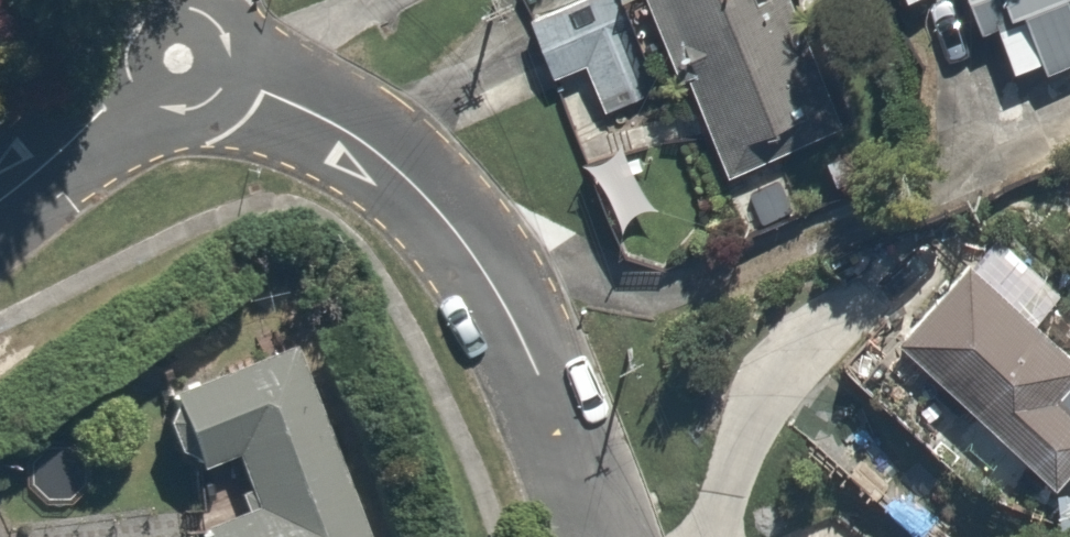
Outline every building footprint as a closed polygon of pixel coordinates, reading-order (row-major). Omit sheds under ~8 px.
[(559,103),(632,77),(605,0),(522,0),(559,103)] [(718,170),(807,136),(755,0),(653,0),(718,170)] [(1000,91),(1069,60),(1069,7),(1068,2),(1069,1),(1069,0),(960,0),(1000,91)] [(959,246),(888,318),(1049,475),(1069,454),(1069,354),(959,246)] [(181,394),(208,469),(245,456),(260,507),(211,529),(214,536),(375,536),(301,346),(181,394)] [(828,536),(859,536),(853,525),(828,536)]
